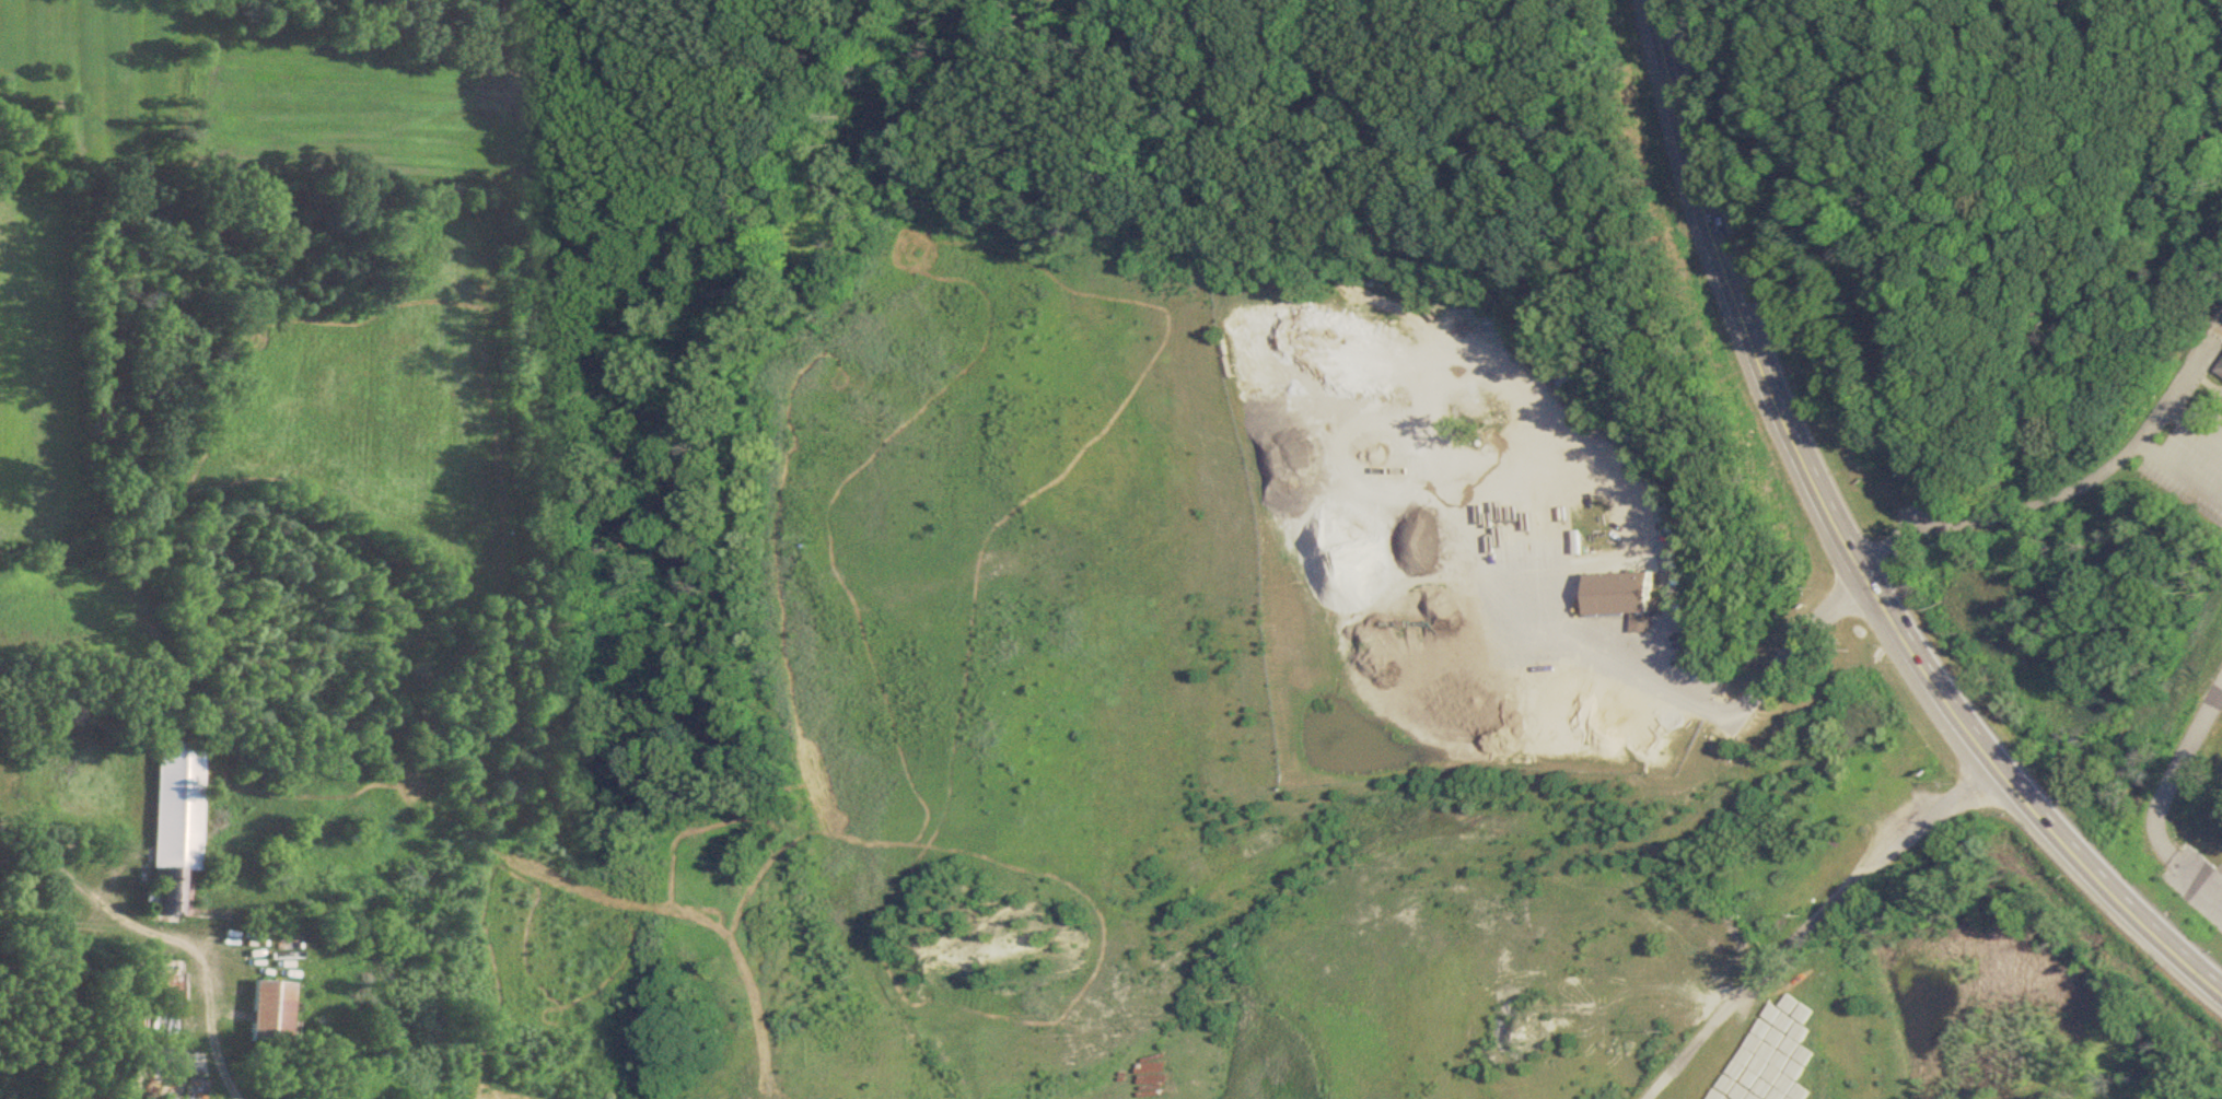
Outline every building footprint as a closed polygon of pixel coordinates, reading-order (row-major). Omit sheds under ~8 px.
[(1620,616),(1620,618),(1640,617),(1640,604),(1638,604),(1637,574),(1570,576),(1571,617),(1620,616)] [(202,746),(155,744),(148,917),(178,919),(179,893),(184,893),(185,874),(196,874),(202,746)] [(179,1013),(179,963),(155,963),(155,1013),(179,1013)] [(289,985),(248,982),(244,1045),(285,1048),(289,985)]
